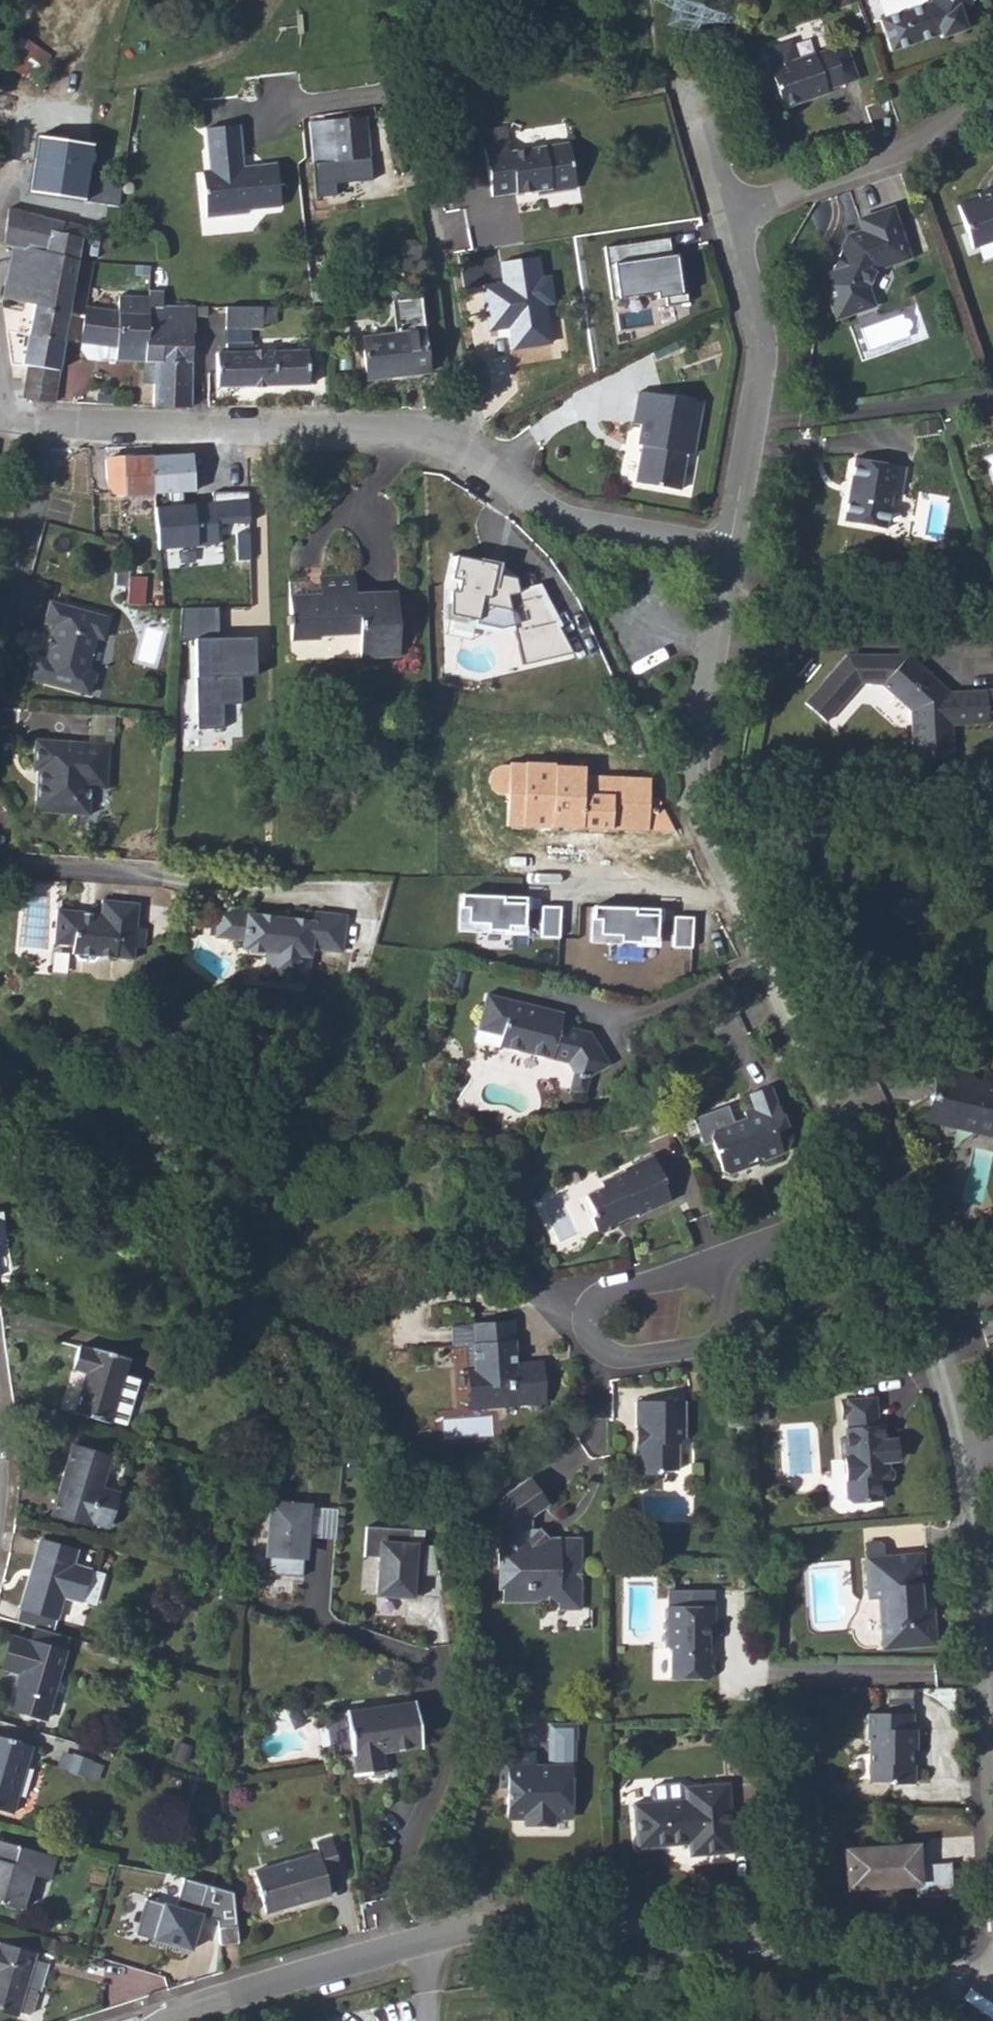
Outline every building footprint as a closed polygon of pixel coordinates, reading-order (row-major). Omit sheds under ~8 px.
[(893,52),(942,36),(944,40),(971,30),(968,20),(977,0),(936,0),(882,21),(893,52)] [(765,80),(769,90),(776,93),(782,110),(827,96),(825,91),(856,81),(844,46),(769,72),(770,75),(765,80)] [(309,121),(316,199),(338,195),(337,182),(370,178),(363,115),(309,121)] [(205,128),(207,168),(201,169),(206,216),(246,212),(246,208),(279,204),(275,163),(241,167),(233,167),(232,156),(240,155),(238,125),(205,128)] [(26,212),(33,212),(81,218),(91,144),(35,136),(26,212)] [(551,182),(576,179),(570,140),(511,149),(509,140),(484,144),(492,195),(518,191),(518,193),(552,188),(551,182)] [(240,155),(232,156),(233,167),(241,167),(240,155)] [(551,182),(552,188),(552,191),(577,188),(576,179),(551,182)] [(958,208),(973,249),(992,242),(992,188),(989,189),(992,197),(980,201),(958,208)] [(977,193),(980,201),(992,197),(989,189),(977,193)] [(11,244),(75,262),(79,238),(57,233),(60,221),(26,212),(8,207),(2,243),(11,244)] [(825,283),(833,309),(845,315),(854,319),(858,310),(871,284),(879,268),(909,257),(892,208),(860,219),(865,231),(847,237),(841,250),(844,257),(836,272),(829,274),(825,283)] [(57,233),(79,238),(81,226),(60,221),(57,233)] [(676,232),(603,243),(612,296),(664,288),(666,300),(686,297),(676,232)] [(33,303),(28,333),(62,341),(67,309),(75,262),(11,244),(0,296),(33,303)] [(540,257),(498,263),(501,285),(481,288),(488,332),(510,329),(513,350),(551,344),(545,307),(556,305),(551,275),(543,276),(540,257)] [(149,304),(161,304),(161,290),(149,290),(149,295),(149,304)] [(79,340),(115,345),(115,358),(142,359),(143,343),(147,344),(149,304),(149,295),(119,294),(118,310),(84,305),(83,313),(79,340)] [(361,336),(366,378),(428,371),(418,296),(390,300),(393,332),(361,336)] [(142,359),(153,359),(154,342),(190,343),(191,315),(204,315),(204,304),(161,304),(149,304),(147,344),(143,343),(142,359)] [(224,305),(224,327),(261,328),(261,323),(274,323),(274,305),(224,305)] [(331,322),(331,341),(341,341),(341,322),(331,322)] [(23,362),(28,363),(58,368),(62,341),(28,333),(23,362)] [(78,348),(86,357),(99,359),(102,357),(115,358),(115,345),(79,340),(78,344),(78,348)] [(152,403),(189,404),(190,343),(154,342),(153,359),(153,381),(152,403)] [(225,350),(251,349),(250,342),(225,342),(225,350)] [(271,349),(272,385),(307,384),(306,348),(271,349)] [(225,350),(215,350),(216,386),(272,385),(271,349),(251,349),(225,350)] [(141,380),(153,381),(153,359),(142,359),(141,380)] [(26,380),(55,385),(58,368),(28,363),(26,380)] [(23,395),(53,399),(55,385),(26,380),(23,395)] [(630,423),(637,425),(633,445),(638,446),(636,458),(632,482),(675,491),(682,454),(689,455),(698,404),(636,392),(630,423)] [(625,455),(636,458),(638,446),(633,445),(637,425),(630,423),(625,455)] [(152,492),(192,490),(189,458),(189,453),(151,455),(152,492)] [(105,486),(116,494),(152,492),(151,455),(104,458),(105,486)] [(842,520),(883,527),(890,495),(898,496),(904,465),(854,456),(842,520)] [(247,498),(155,502),(157,547),(220,545),(219,522),(249,522),(247,498)] [(451,579),(449,614),(477,619),(477,623),(501,628),(515,625),(525,664),(574,653),(559,627),(563,624),(541,583),(519,590),(516,577),(499,576),(503,562),(457,556),(451,579)] [(140,605),(143,565),(130,564),(126,604),(140,605)] [(289,639),(317,638),(317,634),(317,628),(357,626),(358,633),(359,656),(397,656),(395,591),(355,592),(352,575),(319,576),(319,587),(320,594),(288,594),(289,639)] [(288,594),(320,594),(319,587),(303,587),(303,581),(288,581),(288,594)] [(92,692),(97,670),(90,668),(98,635),(106,637),(111,616),(52,601),(46,622),(58,625),(55,637),(60,638),(57,648),(52,647),(49,658),(38,655),(31,676),(92,692)] [(196,617),(198,714),(224,715),(226,687),(245,686),(246,656),(262,656),(261,615),(196,617)] [(880,682),(908,652),(844,654),(804,704),(828,724),(862,683),(880,682)] [(948,687),(908,652),(880,682),(910,707),(913,756),(953,753),(951,721),(989,719),(988,707),(987,685),(948,687)] [(95,714),(93,741),(110,742),(112,715),(95,714)] [(93,741),(35,737),(32,769),(37,769),(34,810),(74,813),(75,798),(90,799),(91,787),(107,788),(110,742),(93,741)] [(673,828),(664,809),(659,808),(660,803),(660,799),(656,797),(652,796),(648,799),(648,778),(583,774),(583,765),(509,764),(505,826),(551,824),(673,828)] [(75,798),(74,813),(89,814),(90,799),(75,798)] [(525,895),(458,893),(456,933),(561,938),(559,906),(524,906),(525,895)] [(68,944),(67,952),(70,953),(75,959),(90,962),(96,956),(130,960),(131,948),(142,949),(144,929),(134,928),(136,903),(101,898),(98,911),(91,911),(90,915),(79,914),(80,909),(55,906),(51,942),(68,944)] [(313,922),(313,915),(249,906),(248,914),(313,922)] [(659,908),(589,906),(590,944),(658,947),(659,908)] [(219,910),(216,935),(244,939),(243,946),(267,949),(266,959),(290,962),(290,971),(308,973),(312,946),(342,950),(345,915),(314,911),(313,915),(313,922),(248,914),(219,910)] [(694,917),(673,916),(673,950),(692,949),(694,917)] [(264,975),(308,981),(308,973),(290,971),(290,962),(266,959),(264,975)] [(463,971),(452,968),(448,989),(458,991),(463,971)] [(486,994),(478,1028),(501,1034),(499,1045),(566,1061),(572,1073),(589,1077),(608,1064),(589,1032),(561,1025),(548,1021),(549,1014),(538,1011),(538,1006),(486,994)] [(538,1011),(549,1014),(548,1021),(561,1025),(563,1012),(538,1006),(538,1011)] [(955,1127),(967,1121),(992,1128),(992,1078),(991,1077),(987,1091),(975,1088),(976,1084),(975,1081),(968,1071),(945,1065),(937,1094),(932,1096),(934,1102),(932,1113),(949,1117),(955,1127)] [(569,1090),(584,1094),(589,1077),(572,1073),(569,1090)] [(787,1123),(777,1097),(775,1097),(769,1083),(748,1091),(753,1103),(742,1107),(745,1115),(712,1128),(708,1135),(723,1173),(748,1163),(749,1160),(760,1155),(762,1156),(784,1146),(777,1127),(787,1123)] [(784,1146),(788,1143),(792,1135),(787,1123),(777,1127),(784,1146)] [(591,1213),(588,1216),(591,1228),(599,1230),(615,1224),(616,1217),(632,1210),(634,1215),(667,1199),(660,1182),(663,1180),(651,1153),(619,1166),(620,1170),(596,1181),(596,1187),(582,1192),(591,1213)] [(512,1337),(510,1316),(469,1319),(470,1339),(512,1337)] [(514,1396),(520,1400),(542,1399),(539,1358),(513,1358),(512,1337),(470,1339),(472,1366),(466,1366),(469,1398),(514,1396)] [(124,1374),(128,1357),(93,1346),(91,1349),(77,1345),(70,1367),(85,1371),(72,1411),(109,1422),(111,1418),(124,1374)] [(126,1423),(139,1378),(124,1374),(111,1418),(126,1423)] [(843,1461),(849,1460),(851,1478),(846,1480),(848,1496),(854,1500),(881,1497),(879,1478),(891,1477),(893,1474),(891,1457),(896,1453),(895,1440),(891,1436),(885,1436),(884,1424),(879,1424),(876,1399),(844,1402),(845,1417),(848,1417),(850,1430),(847,1429),(848,1439),(841,1440),(843,1461)] [(638,1479),(657,1479),(662,1474),(682,1475),(682,1447),(687,1444),(686,1405),(638,1406),(638,1431),(642,1431),(642,1448),(638,1448),(638,1479)] [(89,1522),(90,1519),(108,1525),(117,1491),(101,1486),(110,1455),(71,1444),(50,1512),(89,1522)] [(530,1510),(548,1498),(531,1472),(498,1493),(497,1559),(500,1559),(499,1603),(558,1603),(558,1611),(580,1610),(580,1537),(555,1536),(554,1541),(544,1541),(541,1545),(530,1536),(530,1525),(530,1510)] [(308,1556),(309,1499),(269,1497),(264,1555),(270,1554),(269,1574),(301,1575),(302,1556),(308,1556)] [(423,1528),(367,1524),(366,1556),(379,1556),(375,1595),(420,1598),(423,1528)] [(530,1536),(541,1545),(544,1541),(554,1541),(555,1536),(548,1535),(540,1526),(530,1525),(530,1536)] [(57,1617),(63,1596),(79,1600),(89,1567),(72,1562),(76,1549),(37,1537),(18,1606),(57,1617)] [(892,1539),(865,1538),(865,1551),(891,1551),(892,1539)] [(864,1598),(877,1597),(882,1647),(933,1642),(930,1607),(922,1607),(921,1597),(926,1591),(922,1551),(861,1556),(864,1598)] [(223,1582),(220,1597),(231,1599),(235,1584),(223,1582)] [(666,1646),(669,1649),(669,1678),(707,1678),(713,1673),(713,1654),(708,1651),(708,1621),(713,1620),(713,1604),(665,1603),(666,1646)] [(18,1672),(8,1707),(45,1718),(64,1650),(10,1634),(2,1667),(18,1672)] [(355,1774),(383,1770),(381,1752),(420,1745),(413,1700),(345,1712),(355,1774)] [(868,1740),(870,1740),(871,1783),(894,1782),(894,1785),(913,1785),(914,1767),(910,1760),(910,1749),(916,1749),(917,1730),(913,1730),(913,1713),(867,1714),(868,1740)] [(30,1745),(0,1736),(0,1809),(11,1812),(30,1745)] [(507,1787),(507,1818),(524,1818),(525,1826),(553,1826),(553,1818),(571,1818),(572,1768),(534,1767),(533,1751),(502,1751),(500,1762),(500,1787),(507,1787)] [(637,1851),(689,1845),(691,1857),(735,1853),(729,1783),(684,1787),(685,1801),(633,1807),(637,1851)] [(264,1912),(330,1894),(322,1869),(337,1865),(329,1836),(314,1840),(318,1852),(253,1871),(264,1912)] [(20,1909),(30,1876),(46,1879),(53,1854),(0,1840),(0,1903),(20,1909)] [(849,1868),(853,1867),(853,1879),(893,1879),(893,1883),(910,1883),(910,1881),(912,1881),(912,1879),(917,1879),(917,1898),(951,1898),(951,1865),(926,1864),(925,1845),(911,1845),(893,1851),(891,1849),(848,1849),(849,1868)] [(219,1944),(237,1943),(232,1893),(177,1883),(170,1908),(140,1899),(130,1940),(185,1956),(195,1916),(216,1922),(219,1944)] [(18,2014),(34,1952),(0,1941),(0,2009),(18,2014)]
